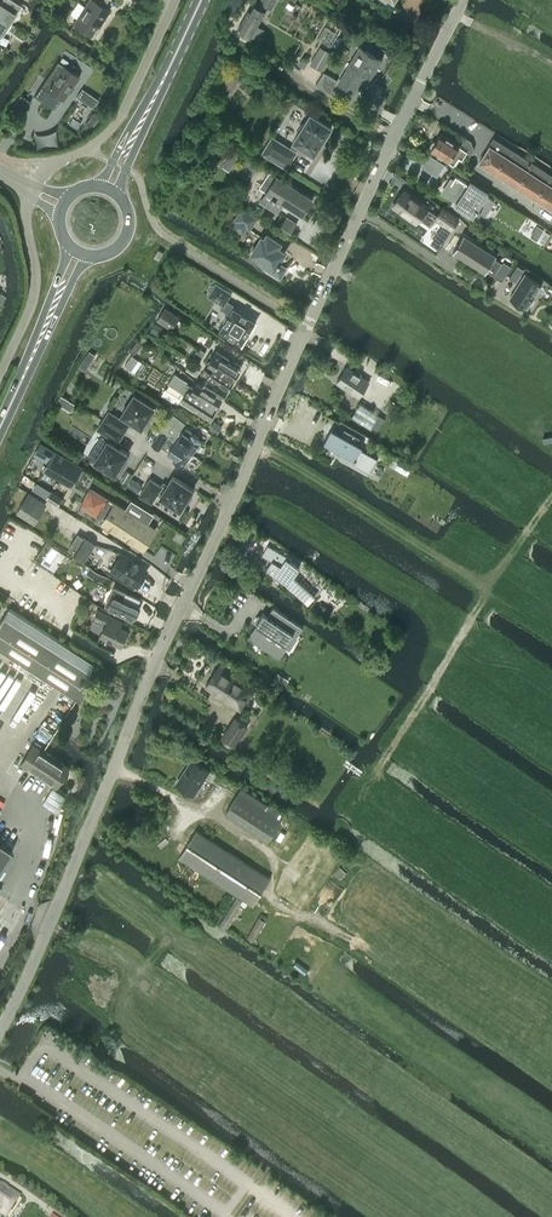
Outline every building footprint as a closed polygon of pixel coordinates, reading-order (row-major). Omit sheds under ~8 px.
[(8,21),(16,10),(15,10),(19,4),(14,0),(0,0),(0,16),(8,21)] [(104,6),(108,0),(88,0),(73,23),(90,34),(101,18),(103,19),(109,10),(104,6)] [(272,9),(277,0),(261,0),(259,2),(272,9)] [(237,30),(250,37),(265,11),(254,5),(251,10),(249,9),(237,30)] [(8,21),(0,16),(0,32),(1,33),(8,21)] [(322,71),(332,53),(320,46),(310,64),(322,71)] [(364,73),(370,77),(381,59),(360,47),(338,83),(353,92),(364,73)] [(63,100),(79,76),(57,61),(34,95),(54,108),(61,98),(63,100)] [(330,93),(338,80),(324,72),(316,85),(330,93)] [(12,104),(24,112),(31,101),(20,94),(12,104)] [(300,145),(314,154),(332,126),(311,113),(293,141),(295,142),(292,147),(297,150),(300,145)] [(431,148),(450,161),(454,163),(459,155),(462,157),(467,150),(471,153),(474,148),(471,141),(465,137),(460,145),(441,133),(436,141),(433,141),(431,144),(432,146),(431,148)] [(262,152),(287,167),(296,152),(272,137),(262,152)] [(526,159),(493,138),(478,161),(520,188),(519,189),(526,194),(527,192),(551,208),(550,209),(551,211),(551,175),(529,161),(530,160),(529,159),(528,160),(526,159)] [(270,171),(259,187),(266,191),(260,200),(278,212),(284,202),(303,214),(313,198),(276,175),(270,171)] [(456,175),(447,190),(461,199),(458,204),(472,213),(475,209),(480,213),(480,211),(484,213),(492,198),(485,194),(487,191),(472,181),(470,184),(456,175)] [(403,190),(394,204),(401,210),(400,212),(412,220),(413,218),(417,221),(419,218),(431,226),(436,218),(451,229),(459,218),(442,207),(438,214),(427,207),(427,206),(403,190)] [(247,229),(249,230),(256,219),(242,210),(235,221),(236,222),(234,225),(245,232),(247,229)] [(292,231),(297,223),(286,216),(281,224),(292,231)] [(281,262),(279,261),(285,251),(278,247),(281,242),(267,233),(264,238),(262,236),(251,253),(267,263),(264,266),(280,276),(286,268),(280,264),(281,262)] [(502,263),(494,258),(496,255),(463,234),(453,251),(486,271),(487,270),(495,274),(494,275),(502,280),(511,265),(503,260),(502,263)] [(159,249),(154,256),(159,259),(163,252),(159,249)] [(517,265),(509,277),(515,282),(524,269),(517,265)] [(534,300),(533,298),(542,283),(525,273),(510,297),(527,307),(529,304),(531,303),(533,302),(534,300)] [(227,300),(232,292),(216,282),(208,295),(223,304),(220,308),(229,314),(219,329),(242,344),(256,321),(234,307),(235,305),(227,300)] [(171,329),(179,316),(165,307),(157,319),(171,329)] [(209,337),(205,343),(210,346),(214,340),(209,337)] [(135,354),(143,343),(138,339),(130,350),(135,354)] [(215,367),(234,379),(240,369),(227,361),(230,357),(216,349),(208,362),(215,367)] [(124,365),(131,369),(139,358),(132,353),(124,365)] [(190,363),(186,369),(196,375),(199,370),(192,365),(190,363)] [(359,396),(369,381),(347,366),(337,382),(359,396)] [(205,369),(203,372),(209,376),(228,388),(234,379),(215,367),(211,373),(205,369)] [(202,398),(216,407),(222,397),(203,386),(197,382),(194,387),(187,383),(188,382),(175,374),(172,378),(202,398)] [(209,376),(203,386),(222,397),(228,388),(209,376)] [(182,399),(196,408),(202,398),(172,378),(169,384),(185,394),(182,399)] [(109,410),(103,419),(124,433),(129,424),(127,422),(129,419),(142,427),(145,422),(148,423),(154,414),(151,412),(155,406),(134,393),(121,414),(122,414),(120,417),(109,410)] [(202,398),(196,408),(210,417),(216,407),(202,398)] [(376,425),(373,423),(379,414),(360,402),(351,415),(370,428),(370,427),(373,429),(376,425)] [(167,420),(160,430),(161,431),(192,453),(200,441),(192,434),(192,433),(191,431),(188,428),(185,428),(183,432),(180,430),(186,422),(172,413),(167,420)] [(125,458),(128,453),(113,443),(115,440),(118,442),(124,433),(103,419),(97,429),(110,437),(108,440),(102,436),(88,456),(115,473),(118,468),(121,470),(127,460),(125,458)] [(209,425),(218,432),(222,426),(213,419),(209,425)] [(360,437),(345,429),(342,433),(332,428),(324,441),(343,452),(340,456),(369,472),(376,459),(377,460),(378,458),(361,448),(362,445),(357,442),(360,437)] [(183,465),(192,453),(161,431),(152,444),(159,448),(161,446),(175,456),(174,459),(183,465)] [(44,469),(72,486),(83,468),(40,443),(35,453),(49,461),(44,469)] [(193,496),(190,494),(194,488),(173,475),(164,488),(161,486),(162,485),(150,478),(140,495),(151,502),(157,493),(160,495),(160,496),(180,509),(184,504),(186,505),(193,496)] [(129,485),(139,491),(143,484),(133,478),(129,485)] [(90,487),(79,505),(97,517),(98,516),(103,520),(102,522),(143,548),(155,529),(138,518),(145,507),(133,499),(126,510),(114,503),(113,504),(108,500),(109,498),(90,487)] [(47,498),(58,505),(63,498),(52,491),(47,498)] [(40,501),(28,494),(18,511),(35,522),(43,509),(37,505),(40,501)] [(69,548),(86,558),(95,544),(78,533),(69,548)] [(292,560),(291,559),(292,558),(268,544),(262,554),(272,559),(266,567),(275,573),(308,604),(315,595),(293,575),(300,566),(292,560)] [(137,586),(142,578),(147,570),(121,554),(111,570),(137,586)] [(99,574),(90,568),(86,574),(96,579),(99,574)] [(114,587),(105,605),(116,610),(134,618),(140,607),(136,605),(139,599),(114,587)] [(259,625),(252,636),(279,654),(293,634),(297,636),(303,627),(273,607),(267,615),(263,612),(261,615),(256,623),(256,624),(259,625)] [(77,697),(81,700),(92,683),(85,679),(95,663),(9,608),(0,622),(0,648),(77,697)] [(120,625),(122,621),(98,609),(95,616),(107,621),(100,635),(121,645),(123,640),(126,640),(128,636),(126,633),(128,629),(120,625)] [(241,709),(254,689),(229,673),(230,670),(220,664),(206,685),(241,709)] [(285,678),(278,673),(274,679),(281,684),(285,678)] [(222,737),(234,745),(247,725),(235,717),(222,737)] [(70,766),(43,749),(33,743),(20,763),(57,787),(70,766)] [(194,794),(209,769),(193,758),(177,783),(194,794)] [(268,839),(284,815),(241,787),(225,812),(268,839)] [(179,856),(253,904),(270,878),(196,830),(179,856)] [(12,850),(0,842),(0,868),(12,850)] [(5,1216),(18,1198),(0,1186),(0,1214),(5,1216)]
